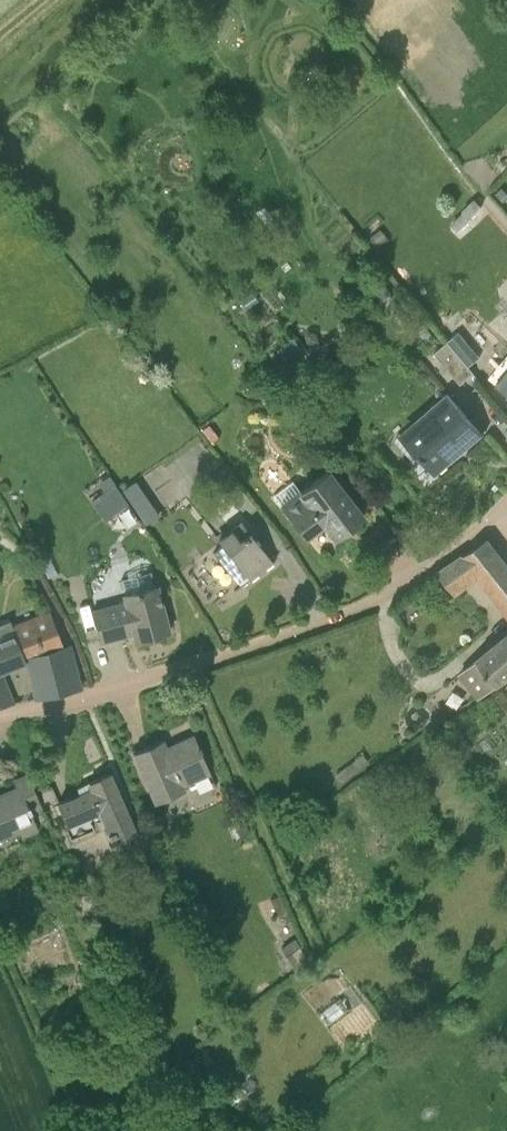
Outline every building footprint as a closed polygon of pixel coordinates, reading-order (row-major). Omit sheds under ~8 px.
[(495,193),(501,200),(506,194),(506,192),(503,187),(495,193)] [(457,231),(481,205),(474,199),(462,210),(463,212),(450,224),(457,231)] [(369,238),(378,248),(389,239),(380,229),(369,238)] [(381,280),(372,287),(382,299),(391,292),(381,280)] [(424,322),(417,328),(430,343),(437,338),(424,322)] [(459,332),(448,341),(469,365),(480,356),(459,332)] [(448,341),(435,352),(461,384),(474,372),(469,365),(448,341)] [(506,393),(506,371),(496,384),(506,393)] [(419,454),(436,473),(482,433),(448,393),(430,409),(436,415),(407,440),(420,454),(419,454)] [(275,496),(292,518),(305,536),(323,522),(335,537),(363,516),(328,470),(301,490),(294,482),(275,496)] [(145,523),(158,515),(136,483),(135,482),(123,490),(145,523)] [(112,515),(128,504),(114,485),(98,495),(112,515)] [(273,561),(242,521),(219,539),(223,545),(214,552),(238,581),(246,575),(250,579),(273,561)] [(506,610),(506,565),(487,539),(439,571),(454,591),(479,573),(506,610)] [(156,584),(154,585),(125,592),(123,593),(126,603),(92,611),(100,641),(123,634),(123,632),(134,629),(136,640),(169,632),(163,610),(156,584)] [(12,626),(22,654),(36,649),(38,655),(62,649),(48,612),(12,626)] [(12,626),(11,622),(10,623),(10,624),(0,628),(0,670),(24,661),(22,654),(12,626)] [(476,688),(480,694),(495,682),(495,683),(506,675),(506,635),(478,659),(477,658),(462,671),(476,688)] [(38,655),(26,658),(36,698),(81,688),(71,647),(62,649),(38,655)] [(13,703),(0,672),(0,706),(13,703)] [(163,739),(133,752),(156,803),(186,790),(183,785),(211,773),(194,734),(166,746),(163,739)] [(341,783),(357,771),(351,763),(335,775),(341,783)] [(20,829),(22,836),(37,829),(30,812),(42,807),(28,772),(15,778),(18,786),(0,794),(0,837),(20,829)] [(92,789),(58,804),(66,823),(100,808),(116,844),(137,835),(109,772),(89,781),(92,789)] [(242,817),(230,822),(237,838),(249,833),(242,817)] [(278,895),(271,898),(277,913),(285,910),(278,895)] [(295,939),(281,948),(296,970),(309,961),(295,939)] [(187,1057),(203,1090),(213,1085),(204,1066),(213,1062),(206,1047),(187,1057)]
